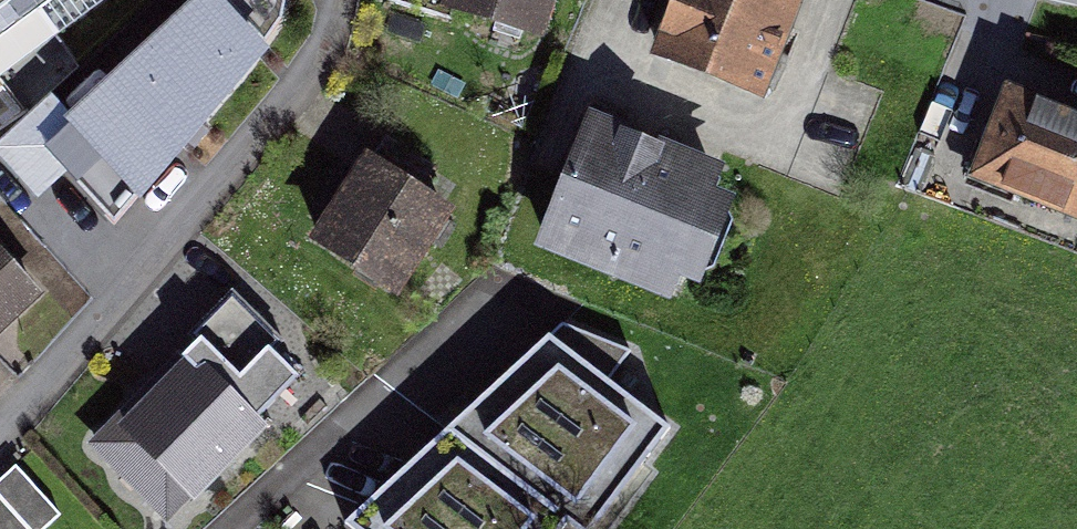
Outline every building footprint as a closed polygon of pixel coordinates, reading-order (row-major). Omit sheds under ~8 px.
[(66,103),(55,88),(0,133),(0,148),(35,192),(69,166),(116,218),(283,15),(285,0),(176,0),(66,103)] [(35,0),(0,0),(0,25),(35,0)] [(450,16),(454,2),(549,29),(557,0),(394,0),(450,16)] [(651,43),(765,87),(799,0),(668,0),(651,43)] [(1008,70),(970,166),(1076,208),(1076,97),(1008,70)] [(727,153),(587,99),(534,236),(673,289),(683,265),(701,272),(736,181),(719,174),(727,153)] [(378,145),(367,138),(310,227),(401,285),(458,196),(427,176),(436,163),(387,131),(378,145)] [(0,234),(0,324),(45,284),(0,234)] [(196,329),(88,436),(168,515),(266,417),(257,407),(300,364),(274,339),(279,334),(233,287),(193,327),(196,329)] [(562,316),(345,511),(369,528),(557,528),(589,488),(611,499),(670,414),(615,372),(635,345),(562,316)] [(17,459),(0,474),(0,528),(46,528),(65,512),(17,459)]
